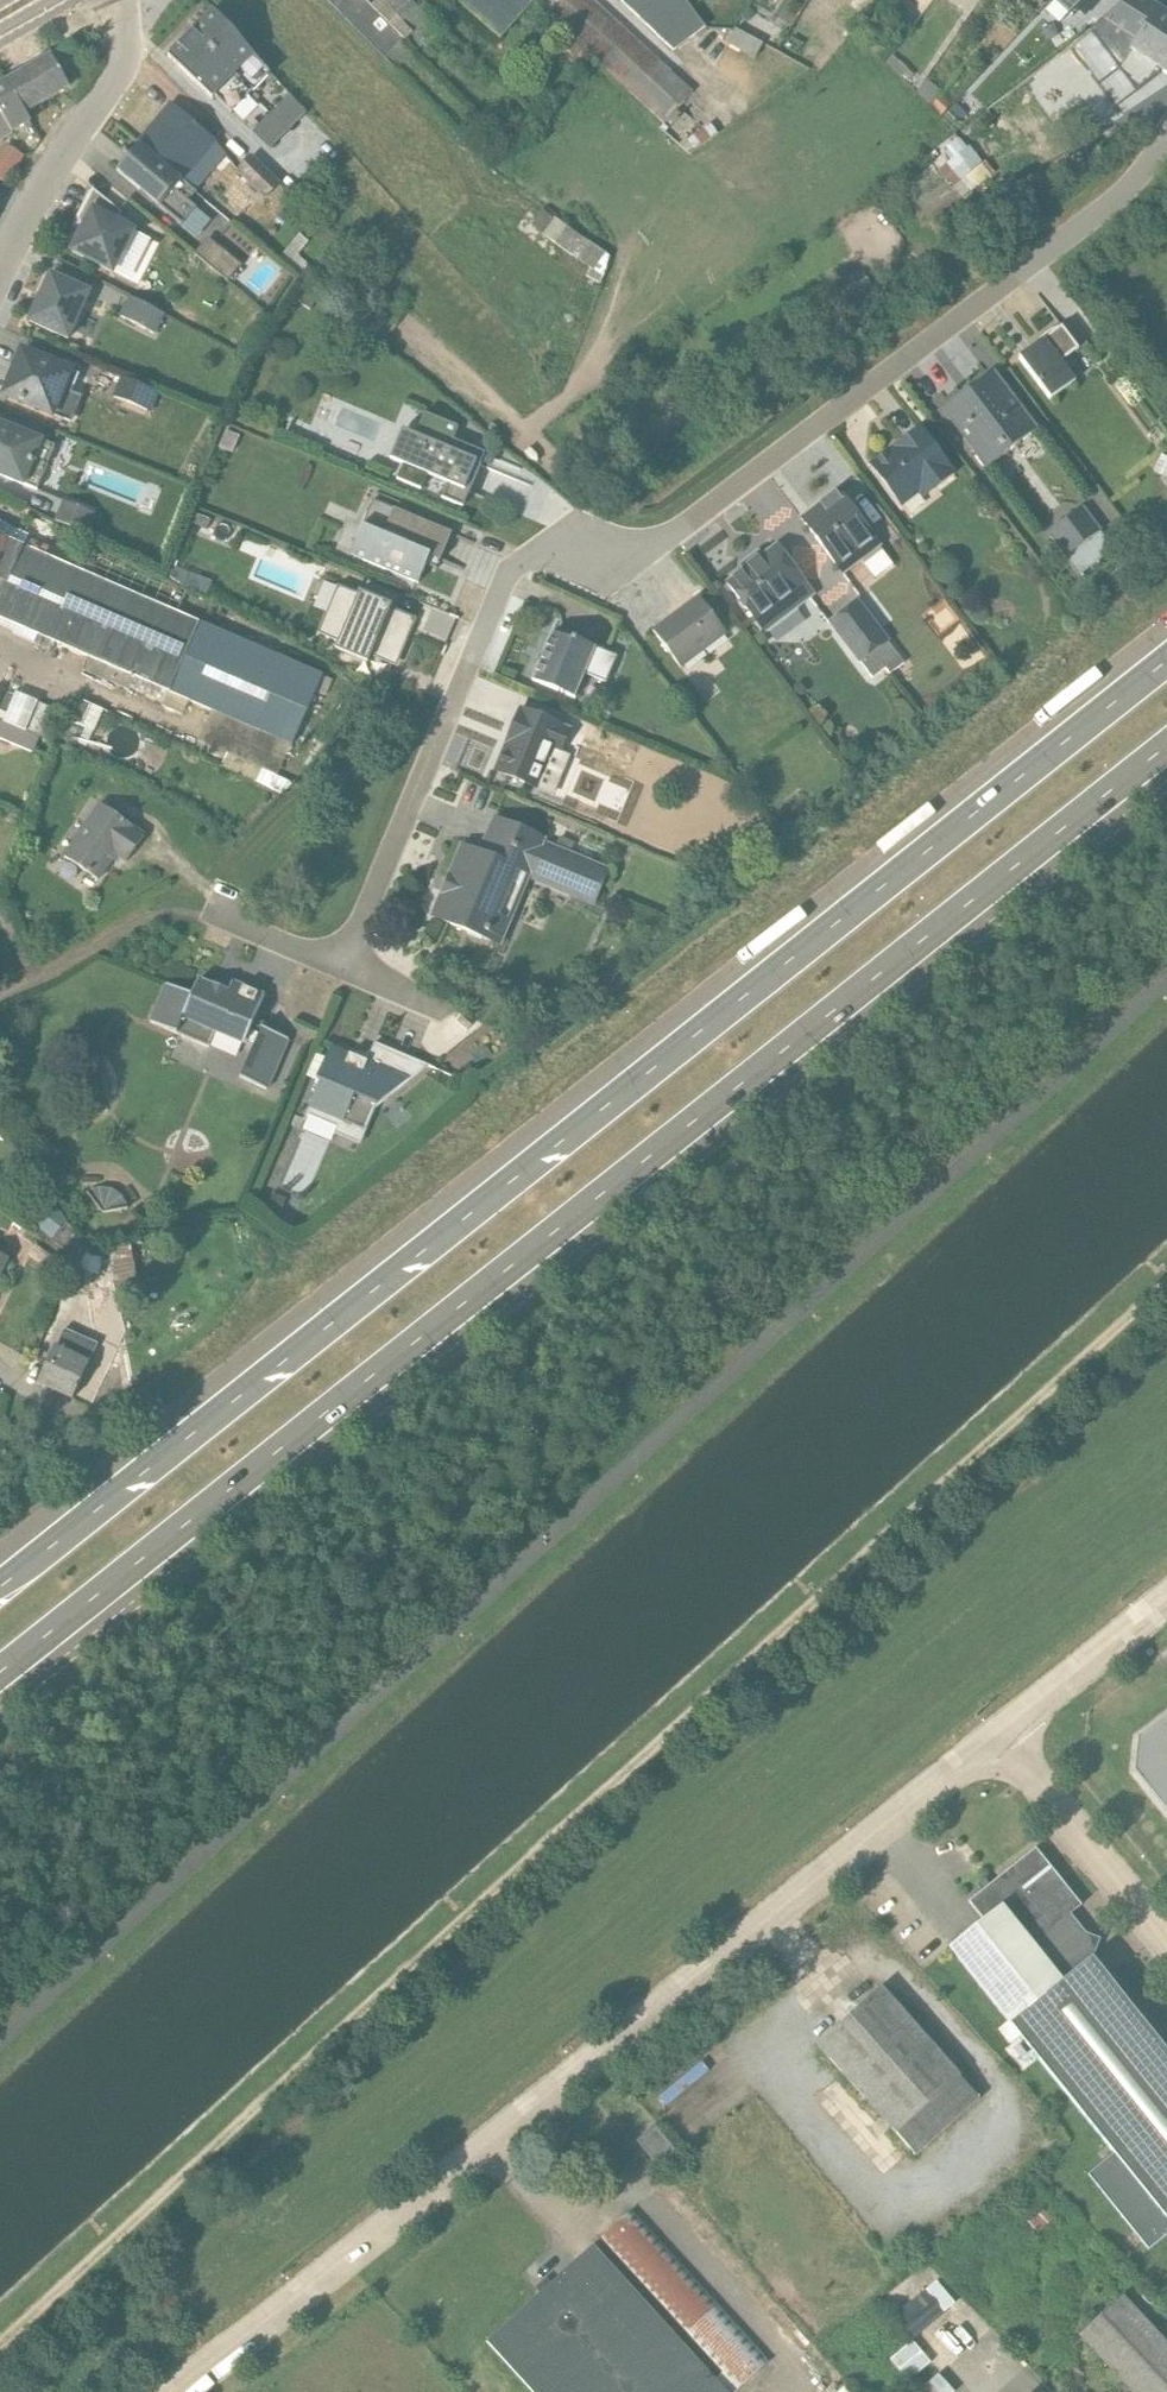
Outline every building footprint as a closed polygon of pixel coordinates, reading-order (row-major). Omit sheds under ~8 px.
[(426,51),(443,34),(417,10),(418,9),(410,0),(376,0),(370,5),(405,39),(412,34),(416,38),(414,40),(426,51)] [(528,0),(456,0),(499,39),(531,3),(528,0)] [(692,92),(630,34),(593,0),(564,0),(548,18),(591,57),(663,123),(667,119),(672,123),(680,115),(675,110),(692,92)] [(704,27),(684,0),(619,0),(672,51),(704,27)] [(1068,13),(1081,0),(1055,0),(1068,13)] [(1145,0),(1126,0),(1094,26),(1166,76),(1166,15),(1145,0)] [(227,111),(270,67),(212,10),(167,56),(211,100),(214,98),(227,111)] [(762,44),(735,29),(727,44),(754,59),(762,44)] [(570,38),(557,53),(584,77),(598,64),(570,38)] [(79,59),(71,45),(5,83),(25,113),(69,88),(65,82),(82,71),(82,58),(79,59)] [(913,75),(892,56),(886,62),(906,82),(913,75)] [(917,92),(930,103),(940,91),(926,80),(917,92)] [(0,86),(0,140),(30,123),(25,113),(5,83),(0,86)] [(941,115),(953,103),(943,94),(932,106),(941,115)] [(304,113),(288,97),(252,133),(268,149),(304,113)] [(217,139),(170,101),(137,141),(195,190),(224,154),(215,143),(217,139)] [(688,154),(717,134),(710,123),(686,140),(685,139),(678,145),(688,154)] [(956,135),(938,147),(941,152),(940,153),(942,156),(934,162),(962,199),(990,177),(980,164),(981,163),(969,147),(967,149),(956,135)] [(4,182),(22,156),(5,144),(0,151),(0,179),(4,182)] [(116,172),(181,225),(195,208),(188,202),(196,192),(139,144),(116,172)] [(250,156),(235,171),(264,199),(265,198),(273,205),(278,201),(289,210),(298,201),(250,156)] [(122,214),(92,189),(76,220),(82,224),(68,251),(113,275),(114,272),(129,280),(150,240),(135,232),(136,230),(118,220),(122,214)] [(198,237),(213,219),(198,207),(183,225),(198,237)] [(542,210),(530,227),(602,277),(609,259),(542,210)] [(307,241),(299,234),(279,258),(305,280),(313,270),(296,255),(307,241)] [(240,266),(207,238),(194,254),(227,281),(240,266)] [(91,292),(49,272),(26,322),(68,341),(91,292)] [(317,297),(302,288),(294,299),(309,309),(317,297)] [(164,316),(128,298),(119,317),(155,334),(164,316)] [(1078,349),(1061,327),(1018,359),(1049,400),(1075,381),(1061,362),(1078,349)] [(0,395),(0,397),(54,419),(55,417),(70,423),(81,397),(71,393),(78,374),(73,372),(74,369),(20,347),(0,395)] [(1037,429),(994,372),(941,412),(985,469),(1037,429)] [(112,397),(150,412),(157,392),(120,377),(112,397)] [(402,464),(396,479),(397,479),(419,489),(421,483),(444,492),(441,499),(462,507),(484,453),(451,440),(456,427),(423,413),(414,435),(402,430),(390,459),(402,464)] [(37,490),(54,446),(0,424),(0,476),(37,490)] [(920,427),(869,465),(901,508),(903,506),(910,515),(926,504),(922,499),(956,474),(952,469),(951,469),(920,427)] [(860,476),(849,483),(859,499),(870,493),(860,476)] [(874,579),(892,565),(879,548),(881,546),(837,490),(798,519),(842,576),(860,562),(874,579)] [(372,500),(349,555),(417,583),(440,528),(421,520),(423,514),(398,503),(396,509),(372,500)] [(94,514),(62,501),(54,521),(86,534),(94,514)] [(1083,506),(1046,534),(1065,558),(1066,557),(1080,575),(1113,550),(1099,532),(1101,531),(1083,506)] [(210,711),(292,745),(322,676),(321,675),(135,594),(45,555),(49,547),(47,546),(28,538),(29,535),(10,526),(9,525),(0,521),(0,626),(12,631),(11,633),(12,634),(33,644),(33,643),(37,635),(87,657),(81,670),(82,670),(129,691),(130,690),(161,703),(160,705),(174,711),(182,715),(183,715),(189,702),(210,711)] [(763,634),(815,595),(776,544),(761,555),(757,550),(738,565),(739,565),(742,569),(724,583),(763,634)] [(370,656),(396,667),(416,619),(390,608),(391,605),(358,591),(357,594),(337,586),(317,633),(337,642),(334,649),(367,663),(370,656)] [(726,635),(697,597),(652,630),(680,668),(726,635)] [(889,642),(857,600),(842,611),(885,668),(889,673),(902,663),(887,643),(889,642)] [(872,677),(885,668),(842,611),(827,622),(859,663),(860,663),(872,677)] [(553,632),(533,680),(573,697),(583,674),(604,682),(615,657),(572,638),(571,640),(553,632)] [(61,713),(15,692),(14,694),(7,692),(0,707),(0,721),(40,737),(49,741),(61,713)] [(78,742),(86,745),(92,732),(94,732),(103,711),(79,701),(70,722),(84,728),(78,742)] [(519,707),(492,772),(537,790),(554,751),(560,753),(571,728),(519,707)] [(273,789),(292,745),(210,711),(197,739),(227,753),(221,767),(223,768),(273,789)] [(33,752),(40,737),(0,721),(0,739),(33,752)] [(97,805),(62,856),(97,880),(115,854),(126,861),(143,836),(97,805)] [(516,910),(529,880),(593,906),(609,869),(569,852),(573,843),(560,838),(556,846),(545,841),(545,840),(493,818),(479,853),(462,846),(433,916),(501,945),(516,910)] [(191,994),(166,984),(149,1022),(208,1047),(214,1033),(242,1045),(243,1043),(252,1047),(239,1078),(267,1090),(289,1040),(261,1028),(258,1034),(249,1031),(264,996),(231,982),(229,987),(212,980),(209,985),(197,980),(191,994)] [(374,1109),(428,1066),(374,1043),(370,1052),(352,1052),(350,1055),(330,1047),(325,1059),(315,1055),(306,1076),(316,1080),(311,1090),(314,1092),(302,1121),(305,1122),(303,1130),(330,1142),(334,1134),(360,1145),(374,1109)] [(102,1213),(127,1208),(122,1197),(112,1190),(98,1188),(87,1193),(102,1213)] [(65,1223),(53,1209),(35,1230),(49,1242),(65,1223)] [(130,1241),(106,1246),(116,1300),(140,1296),(130,1241)] [(35,1245),(28,1255),(61,1280),(74,1259),(68,1254),(62,1261),(58,1258),(55,1260),(35,1245)] [(78,1269),(96,1277),(105,1258),(86,1251),(78,1269)] [(63,1330),(39,1383),(72,1398),(88,1363),(91,1364),(99,1346),(63,1330)] [(1137,1739),(1134,1774),(1166,1814),(1166,1715),(1137,1739)] [(1148,2249),(1166,2234),(1166,2051),(1093,1958),(1100,1939),(1085,1933),(1070,1914),(1081,1905),(1035,1848),(967,1902),(982,1921),(948,1948),(1007,2021),(1007,2022),(997,2030),(1009,2045),(1019,2037),(1113,2153),(1087,2175),(1148,2249)] [(977,2099),(880,1988),(816,2045),(915,2155),(977,2099)] [(986,2114),(998,2098),(988,2090),(976,2106),(986,2114)] [(1020,2223),(1036,2241),(1055,2224),(1039,2206),(1020,2223)] [(767,2363),(628,2210),(602,2240),(721,2372),(720,2374),(715,2379),(714,2379),(592,2244),(485,2341),(531,2391),(735,2391),(767,2363)] [(914,2334),(946,2307),(935,2294),(903,2322),(914,2334)] [(1078,2336),(1130,2391),(1166,2391),(1166,2343),(1122,2295),(1078,2336)] [(938,2375),(918,2391),(953,2391),(938,2375)]
